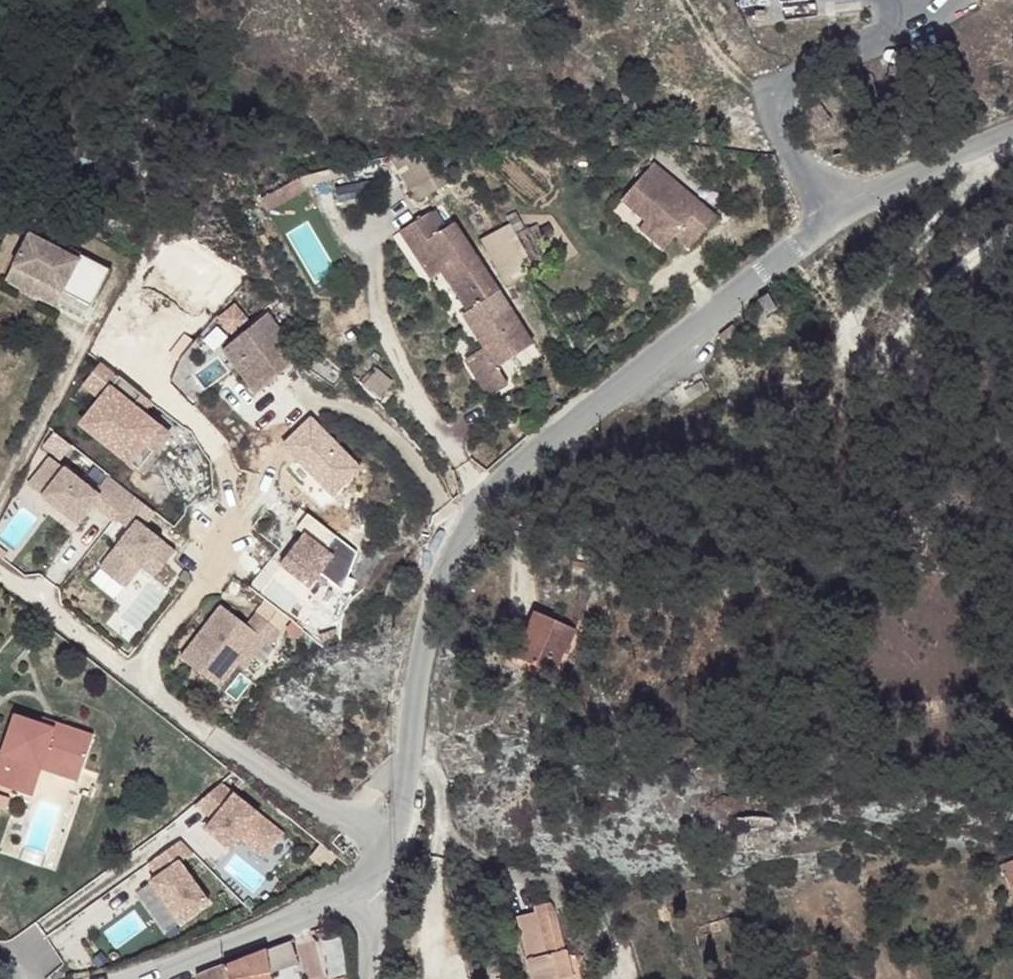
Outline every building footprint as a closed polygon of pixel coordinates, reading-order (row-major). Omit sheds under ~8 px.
[(814,107),(802,115),(816,134),(828,126),(814,107)] [(656,168),(625,206),(649,226),(674,247),(679,241),(694,253),(720,221),(656,168)] [(440,172),(422,178),(429,194),(446,188),(440,172)] [(310,178),(298,181),(302,187),(311,185),(310,178)] [(422,178),(408,183),(413,200),(429,194),(422,178)] [(217,189),(206,193),(211,203),(221,199),(217,189)] [(431,216),(402,236),(415,258),(426,250),(443,278),(452,295),(485,274),(455,227),(443,235),(431,216)] [(649,226),(643,234),(668,255),(674,247),(649,226)] [(504,229),(480,245),(509,288),(532,272),(504,229)] [(60,254),(23,235),(7,268),(57,293),(86,307),(105,269),(74,255),(72,260),(60,254)] [(74,255),(62,249),(60,254),(72,260),(74,255)] [(426,250),(415,258),(431,286),(443,278),(426,250)] [(0,282),(50,306),(57,293),(7,268),(0,282)] [(500,295),(463,319),(485,352),(467,363),(488,397),(507,384),(497,369),(533,346),(500,295)] [(772,308),(764,298),(755,305),(764,314),(761,318),(759,322),(757,327),(758,334),(761,342),(766,350),(773,354),(781,355),(789,354),(796,348),(801,344),(803,335),(803,327),(800,319),(794,313),(788,308),(780,307),(772,308)] [(283,338),(265,314),(220,348),(253,394),(273,380),(256,357),(277,342),(283,338)] [(294,363),(277,342),(256,357),(273,380),(294,363)] [(142,397),(101,364),(84,387),(102,402),(81,428),(129,466),(158,429),(142,417),(133,410),(142,397)] [(151,404),(142,397),(133,410),(142,417),(151,404)] [(158,429),(129,466),(139,474),(168,437),(158,429)] [(94,493),(63,469),(42,497),(77,525),(93,506),(114,522),(133,496),(108,477),(94,493)] [(154,513),(133,496),(115,521),(129,531),(101,568),(127,588),(142,568),(156,578),(176,550),(144,527),(154,513)] [(282,568),(310,590),(334,560),(326,554),(337,540),(310,517),(298,531),(306,537),(282,568)] [(249,630),(224,609),(182,660),(219,691),(238,668),(261,641),(266,646),(271,651),(282,638),(259,619),(249,630)] [(561,639),(516,629),(514,645),(507,678),(548,686),(554,657),(558,658),(561,639)] [(266,646),(261,641),(238,668),(244,673),(266,646)] [(514,645),(502,643),(497,676),(507,678),(514,645)] [(16,718),(4,755),(1,754),(0,756),(0,787),(20,793),(29,767),(43,771),(47,759),(85,771),(96,734),(59,723),(57,731),(41,726),(16,718)] [(45,718),(41,726),(57,731),(59,723),(45,718)] [(47,759),(43,771),(81,783),(85,771),(47,759)] [(43,771),(29,767),(20,793),(34,798),(43,771)] [(282,833),(220,784),(196,806),(213,820),(205,830),(231,850),(240,838),(264,857),(282,833)] [(181,863),(194,853),(182,841),(150,865),(159,878),(152,883),(182,924),(210,903),(181,863)] [(1002,864),(1012,886),(1012,859),(1002,864)] [(533,905),(515,909),(531,978),(549,974),(570,970),(568,964),(565,951),(552,896),(548,891),(532,896),(533,905)] [(260,950),(192,976),(193,978),(257,978),(265,975),(260,950)] [(571,950),(565,951),(568,964),(575,962),(571,950)] [(549,974),(550,978),(572,978),(570,970),(549,974)]
